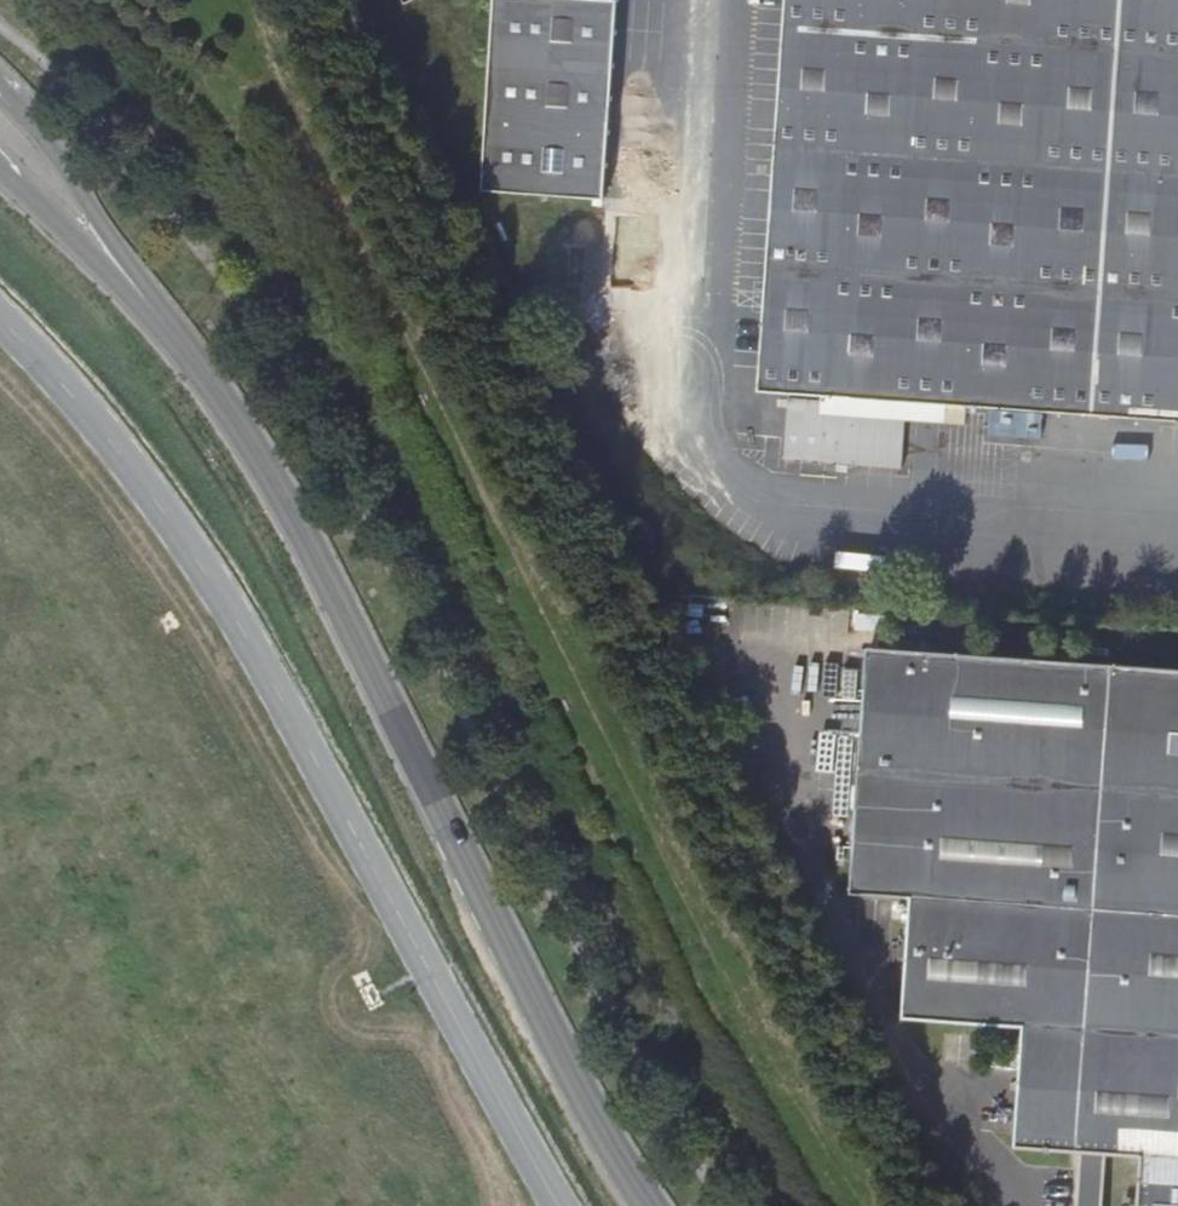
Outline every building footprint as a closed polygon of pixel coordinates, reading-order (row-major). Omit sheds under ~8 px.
[(482,191),(605,202),(620,4),(572,0),(496,0),(482,191)] [(763,390),(1177,421),(1177,0),(790,0),(763,390)] [(877,647),(859,894),(919,897),(912,1020),(1031,1028),(1024,1150),(1109,1155),(1108,1180),(1148,1182),(1146,1205),(1177,1205),(1177,668),(877,647)]
